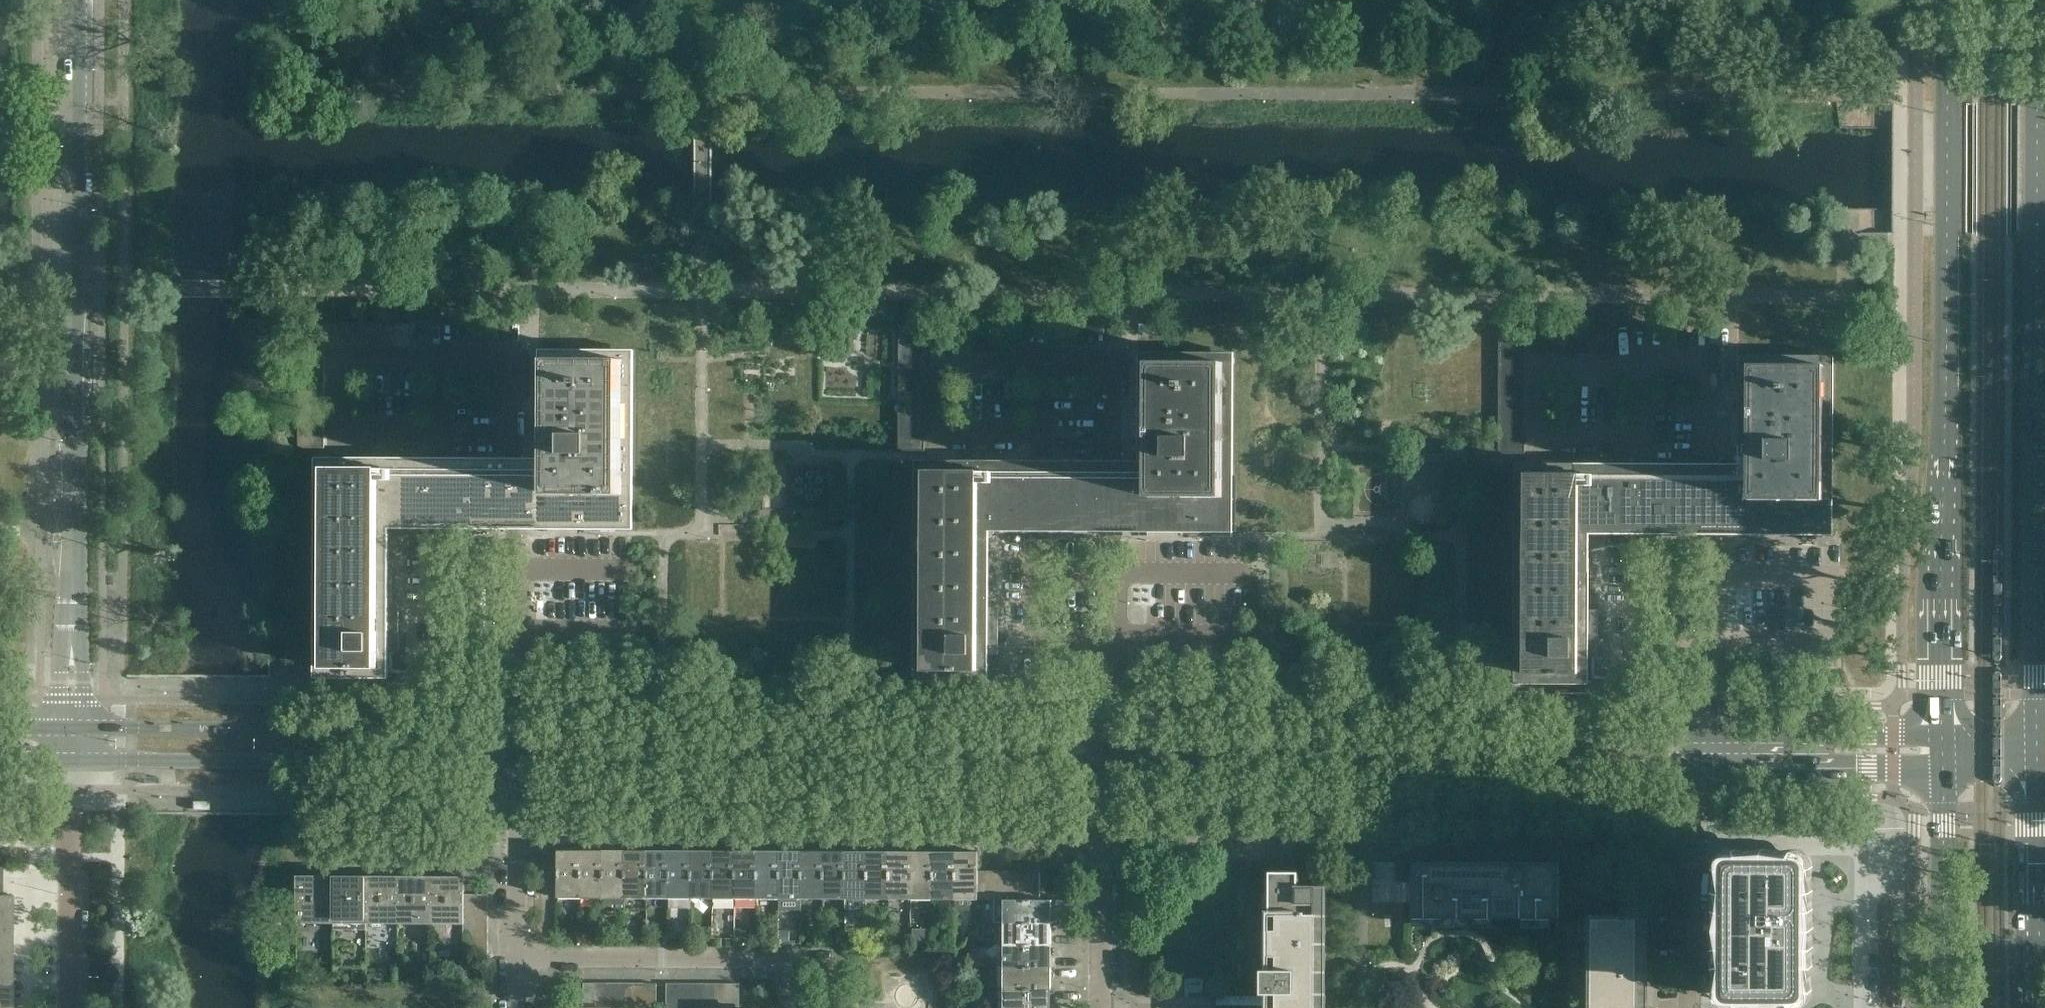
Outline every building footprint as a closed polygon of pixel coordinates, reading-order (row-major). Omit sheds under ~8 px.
[(412,349),(412,334),(399,334),(399,323),(387,323),(387,348),(412,349)] [(412,334),(412,323),(399,323),(399,334),(412,334)] [(926,351),(927,325),(899,325),(899,360),(925,361),(925,351),(926,351)] [(938,351),(939,325),(927,325),(926,351),(938,351)] [(950,351),(951,325),(939,325),(938,351),(950,351)] [(962,351),(963,325),(951,325),(950,351),(962,351)] [(974,351),(975,326),(963,325),(962,351),(974,351)] [(986,351),(987,326),(975,326),(974,351),(986,351)] [(1012,351),(1012,337),(999,336),(999,326),(987,326),(986,351),(1012,351)] [(1012,337),(1012,326),(999,326),(999,336),(1012,337)] [(1526,354),(1526,328),(1499,328),(1499,363),(1525,364),(1525,354),(1526,354)] [(1538,354),(1538,328),(1526,328),(1526,354),(1538,354)] [(1550,354),(1550,328),(1538,328),(1538,354),(1550,354)] [(1562,354),(1562,328),(1550,328),(1550,354),(1562,354)] [(1574,354),(1574,328),(1562,328),(1562,354),(1574,354)] [(1586,354),(1586,328),(1574,328),(1574,354),(1586,354)] [(1612,355),(1612,339),(1598,339),(1598,329),(1586,328),(1586,354),(1612,355)] [(1612,339),(1612,329),(1598,329),(1598,339),(1612,339)] [(633,503),(634,350),(539,349),(538,458),(509,458),(327,457),(315,457),(314,678),(388,678),(389,528),(513,530),(633,529),(633,503)] [(1233,532),(1233,352),(1141,352),(1139,352),(1138,461),(915,460),(914,666),(914,680),(988,681),(989,531),(1233,532)] [(1832,535),(1833,355),(1738,355),(1738,464),(1515,463),(1514,659),(1514,683),(1588,684),(1588,657),(1590,657),(1590,610),(1588,610),(1589,534),(1832,535)] [(925,373),(925,361),(899,360),(899,373),(925,373)] [(1525,376),(1525,364),(1499,363),(1499,376),(1525,376)] [(925,386),(925,373),(899,373),(899,386),(925,386)] [(1525,389),(1525,376),(1499,376),(1499,389),(1525,389)] [(925,399),(925,386),(899,386),(899,399),(925,399)] [(1524,402),(1525,389),(1499,389),(1498,402),(1524,402)] [(925,412),(925,399),(899,399),(899,412),(925,412)] [(1524,415),(1524,402),(1498,402),(1498,415),(1524,415)] [(925,425),(925,412),(899,412),(899,424),(925,425)] [(1524,428),(1524,415),(1498,415),(1498,427),(1524,428)] [(325,435),(325,422),(299,422),(299,434),(325,435)] [(925,437),(925,425),(899,424),(899,437),(925,437)] [(1524,440),(1524,428),(1498,427),(1498,440),(1524,440)] [(325,448),(325,435),(299,434),(299,448),(325,448)] [(925,451),(925,437),(899,437),(899,451),(925,451)] [(1524,454),(1524,440),(1498,440),(1498,454),(1524,454)] [(581,898),(581,850),(558,850),(558,898),(581,898)] [(603,898),(603,850),(581,850),(581,898),(603,898)] [(625,898),(625,893),(625,850),(603,850),(603,898),(625,898)] [(647,893),(647,850),(625,850),(625,893),(647,893)] [(669,898),(669,894),(669,850),(647,850),(647,893),(647,898),(669,898)] [(691,894),(691,850),(669,850),(669,894),(691,894)] [(713,898),(713,894),(713,850),(691,850),(691,894),(691,898),(713,898)] [(735,894),(735,850),(713,850),(713,894),(735,894)] [(757,898),(757,851),(735,850),(735,894),(735,898),(757,898)] [(779,899),(779,851),(757,851),(757,898),(779,899)] [(801,899),(801,851),(779,851),(779,899),(801,899)] [(823,894),(823,851),(801,851),(801,899),(823,899),(823,894)] [(845,894),(845,851),(823,851),(823,894),(845,894)] [(867,894),(867,851),(845,851),(845,894),(867,894)] [(889,899),(889,851),(867,851),(867,894),(867,899),(889,899)] [(911,899),(911,895),(911,851),(889,851),(889,899),(911,899)] [(933,895),(933,851),(911,851),(911,895),(933,895)] [(955,895),(955,856),(955,851),(933,851),(933,895),(955,895)] [(978,899),(978,872),(978,851),(955,851),(955,856),(955,895),(955,899),(978,899)] [(1396,882),(1396,861),(1372,861),(1372,902),(1412,902),(1412,882),(1396,882)] [(1412,882),(1412,868),(1412,862),(1412,861),(1396,861),(1396,882),(1412,882)] [(1559,919),(1559,863),(1412,862),(1412,868),(1412,882),(1412,902),(1412,918),(1559,919)] [(1801,871),(1726,869),(1725,1005),(1800,1007),(1801,871)] [(1326,887),(1299,887),(1299,872),(1270,871),(1270,894),(1264,894),(1264,908),(1270,908),(1270,930),(1264,930),(1264,956),(1270,956),(1270,969),(1262,969),(1262,983),(1263,983),(1263,992),(1270,992),(1270,995),(1270,1004),(1269,1007),(1263,1007),(1326,1007),(1326,887)] [(990,900),(990,872),(978,872),(978,899),(978,900),(990,900)] [(1002,900),(1002,872),(990,872),(990,900),(1002,900)] [(1039,900),(1040,872),(1002,872),(1002,900),(1004,900),(1039,900)] [(334,919),(334,876),(297,876),(297,886),(294,886),(294,902),(297,902),(297,919),(334,919)] [(366,926),(366,919),(366,876),(334,876),(334,919),(334,923),(349,923),(349,926),(366,926)] [(399,919),(399,877),(366,876),(366,919),(399,919)] [(431,919),(431,877),(399,877),(399,919),(431,919)] [(464,919),(464,907),(464,894),(464,877),(431,877),(431,919),(463,919),(464,919)] [(488,907),(488,894),(464,894),(464,907),(488,907)] [(0,895),(0,918),(7,918),(12,918),(12,895),(2,895),(0,895)] [(1052,923),(1052,900),(1039,900),(1004,900),(1004,923),(1052,923)] [(1646,988),(1646,906),(1618,906),(1618,918),(1591,918),(1590,1007),(1646,1007),(1646,988)] [(488,919),(488,907),(464,907),(464,919),(488,919)] [(12,918),(7,918),(0,918),(0,940),(7,940),(12,940),(12,918)] [(488,931),(488,919),(464,919),(463,919),(463,931),(488,931)] [(1052,945),(1052,923),(1004,923),(1004,945),(1008,945),(1052,945)] [(488,943),(488,931),(463,931),(463,943),(488,943)] [(12,940),(7,940),(0,940),(0,962),(7,962),(12,962),(12,940)] [(488,955),(488,943),(463,943),(463,955),(488,955)] [(1052,967),(1052,945),(1008,945),(1008,967),(1052,967)] [(12,962),(7,962),(0,962),(0,984),(12,984),(12,962)] [(1052,989),(1052,967),(1008,967),(1008,989),(1052,989)] [(596,983),(584,983),(584,1007),(596,1007),(596,983)] [(608,983),(596,983),(596,1007),(608,1007),(608,983)] [(620,983),(608,983),(608,1007),(620,1007),(620,983)] [(632,983),(620,983),(620,1007),(632,1007),(632,983)] [(644,983),(632,983),(632,1007),(644,1007),(644,983)] [(657,983),(644,983),(644,1007),(656,1007),(657,983)] [(679,983),(667,983),(667,1007),(679,1007),(679,983)] [(691,983),(679,983),(679,1007),(691,1007),(691,983)] [(703,983),(691,983),(691,1007),(703,1007),(703,983)] [(715,983),(703,983),(703,1007),(715,1007),(715,983)] [(727,983),(715,983),(715,1007),(727,1007),(727,983)] [(740,983),(727,983),(727,1007),(739,1007),(740,983)] [(12,984),(0,984),(0,1006),(12,1006),(12,984)] [(1052,990),(1052,989),(1008,989),(1008,1007),(1051,1007),(1052,990)] [(1270,995),(1217,995),(1217,1005),(1270,1004),(1270,995)]
